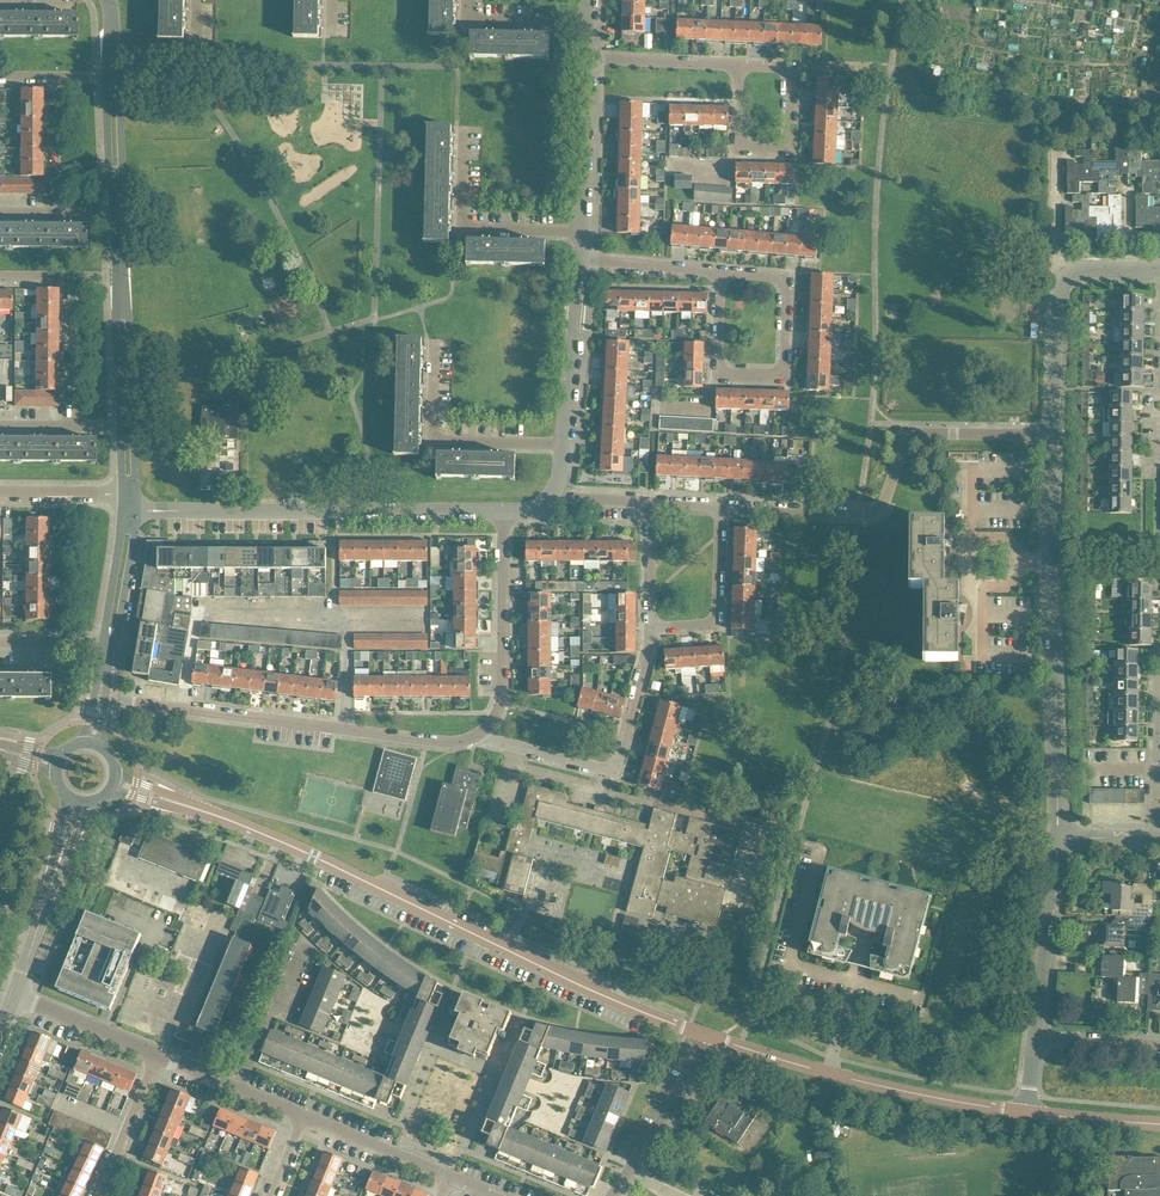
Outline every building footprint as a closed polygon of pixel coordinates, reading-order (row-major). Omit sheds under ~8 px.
[(322,0),(296,0),(295,36),(293,36),(293,37),(322,38),(322,0)] [(458,0),(432,0),(432,35),(429,35),(429,36),(457,36),(458,0)] [(187,41),(187,2),(159,1),(159,2),(161,2),(160,39),(158,39),(158,40),(187,41)] [(646,18),(646,3),(623,3),(623,8),(621,8),(621,17),(646,18)] [(38,12),(0,12),(0,38),(37,38),(37,41),(38,41),(38,12)] [(77,38),(77,12),(38,12),(38,41),(38,38),(76,38),(76,40),(77,38)] [(646,33),(646,18),(621,17),(621,27),(623,27),(623,33),(637,33),(637,35),(645,35),(645,33),(646,33)] [(668,33),(668,19),(656,19),(656,33),(668,33)] [(692,40),(693,21),(691,21),(679,20),(678,40),(678,42),(688,42),(688,40),(692,40)] [(706,43),(707,21),(705,21),(693,21),(692,40),(697,41),(697,42),(706,43)] [(721,41),(722,22),(707,21),(706,43),(716,43),(716,41),(721,41)] [(735,44),(736,22),(722,22),(721,41),(726,41),(726,44),(735,44)] [(750,42),(751,23),(736,22),(735,44),(745,44),(745,42),(750,42)] [(764,45),(765,24),(751,23),(750,42),(755,42),(755,45),(764,45)] [(779,43),(779,24),(765,24),(764,45),(773,46),(774,43),(779,43)] [(793,47),(794,25),(779,24),(779,43),(784,44),(783,46),(793,47)] [(807,45),(808,25),(794,25),(793,47),(802,47),(802,45),(807,45)] [(821,46),(822,26),(808,25),(807,45),(812,45),(812,47),(820,48),(820,46),(821,46)] [(509,60),(510,32),(472,31),(471,59),(472,59),(472,57),(508,58),(508,60),(509,60)] [(549,62),(549,33),(510,32),(509,60),(509,58),(547,59),(547,62),(549,62)] [(1130,36),(1088,38),(1089,51),(1131,50),(1130,36)] [(839,93),(840,78),(817,77),(817,78),(815,78),(814,87),(816,87),(816,92),(839,93)] [(1106,92),(1108,82),(1096,80),(1094,90),(1106,92)] [(45,100),(45,91),(43,91),(43,90),(20,90),(20,105),(43,105),(43,100),(45,100)] [(838,107),(839,93),(816,92),(816,97),(814,96),(813,106),(838,107)] [(643,118),(644,104),(621,103),(621,104),(619,104),(618,114),(621,114),(620,118),(643,118)] [(685,126),(686,107),(682,107),(682,105),(672,104),(671,126),(685,126)] [(45,119),(45,110),(43,110),(43,105),(20,105),(20,119),(45,119)] [(700,126),(700,105),(691,105),(691,107),(686,107),(685,126),(685,133),(691,133),(691,126),(700,126)] [(714,127),(714,108),(710,108),(710,106),(700,105),(700,126),(714,127)] [(728,108),(728,106),(719,106),(719,108),(714,108),(714,127),(728,127),(729,108),(728,108)] [(838,122),(838,107),(813,106),(813,116),(815,116),(815,121),(838,122)] [(643,133),(643,118),(620,118),(620,123),(618,123),(618,132),(643,133)] [(45,129),(45,119),(20,119),(20,126),(17,126),(17,133),(20,133),(43,134),(43,129),(45,129)] [(837,136),(838,122),(815,121),(814,126),(812,126),(812,135),(837,136)] [(454,164),(454,126),(426,125),(426,126),(429,127),(428,163),(426,163),(454,164)] [(643,147),(643,133),(618,132),(618,142),(620,142),(620,147),(643,147)] [(45,148),(45,139),(43,138),(43,134),(20,133),(20,148),(45,148)] [(836,151),(837,136),(812,135),(811,144),(813,145),(813,149),(836,151)] [(710,136),(709,145),(721,146),(722,137),(710,136)] [(684,158),(685,149),(679,149),(679,145),(670,145),(669,157),(684,158)] [(642,162),(643,147),(620,147),(620,152),(618,152),(618,161),(642,162)] [(45,157),(45,148),(20,148),(20,162),(42,162),(42,157),(45,157)] [(836,165),(836,151),(813,149),(813,154),(811,154),(810,163),(813,163),(813,164),(836,165)] [(1091,172),(1091,162),(1090,162),(1090,153),(1092,153),(1092,150),(1074,150),(1074,157),(1083,157),(1083,165),(1074,165),(1074,162),(1066,162),(1066,194),(1080,194),(1079,194),(1079,183),(1098,183),(1098,172),(1091,172)] [(1114,176),(1128,176),(1128,150),(1115,150),(1115,151),(1116,151),(1116,162),(1091,162),(1091,172),(1098,172),(1098,183),(1098,194),(1114,194),(1114,176)] [(1141,162),(1141,151),(1142,151),(1142,150),(1128,150),(1128,176),(1142,176),(1142,194),(1159,194),(1159,183),(1159,172),(1159,162),(1141,162)] [(642,176),(642,162),(618,161),(617,171),(619,171),(619,176),(642,176)] [(45,177),(45,167),(42,167),(42,162),(20,162),(20,177),(45,177)] [(453,202),(454,164),(426,163),(426,164),(428,164),(427,201),(425,201),(425,202),(453,202)] [(752,185),(752,165),(747,165),(747,163),(737,163),(737,184),(746,184),(745,190),(752,190),(752,185)] [(766,184),(766,163),(757,163),(757,165),(752,165),(752,185),(766,184)] [(780,184),(780,166),(776,166),(776,164),(766,163),(766,184),(780,184)] [(794,166),(794,164),(786,164),(786,166),(780,166),(780,184),(795,185),(795,166),(794,166)] [(642,190),(642,176),(619,176),(619,181),(617,181),(617,190),(642,190)] [(693,189),(694,177),(676,176),(676,188),(693,189)] [(13,195),(12,179),(5,179),(5,195),(13,195)] [(20,195),(20,179),(12,179),(13,195),(20,195)] [(29,195),(29,179),(20,179),(20,195),(29,195)] [(37,195),(37,179),(29,179),(29,195),(37,195)] [(45,179),(37,179),(37,195),(45,195),(45,179)] [(703,201),(704,186),(696,185),(695,200),(703,201)] [(710,202),(711,187),(704,186),(703,201),(710,202)] [(717,202),(719,187),(711,187),(710,202),(717,202)] [(725,203),(726,188),(719,187),(717,202),(725,203)] [(732,203),(733,189),(726,188),(725,203),(732,203)] [(617,190),(617,199),(619,199),(619,204),(641,205),(641,203),(648,203),(649,197),(642,197),(642,190),(617,190)] [(1089,217),(1089,207),(1089,196),(1091,196),(1092,194),(1087,194),(1087,196),(1072,196),(1073,203),(1082,203),(1082,211),(1073,211),(1073,207),(1065,207),(1065,240),(1079,240),(1079,239),(1078,239),(1078,229),(1095,229),(1095,217),(1089,217)] [(1109,208),(1089,207),(1089,217),(1095,217),(1095,229),(1097,229),(1098,240),(1114,240),(1114,233),(1104,233),(1104,225),(1113,225),(1113,229),(1121,229),(1121,196),(1108,196),(1108,197),(1109,197),(1109,208)] [(1149,207),(1149,197),(1149,196),(1136,196),(1136,229),(1143,229),(1143,225),(1153,225),(1153,233),(1143,233),(1143,240),(1159,240),(1159,229),(1159,218),(1159,207),(1149,207)] [(452,244),(453,202),(425,202),(427,202),(427,242),(424,242),(424,243),(452,244)] [(641,219),(641,205),(619,204),(619,209),(616,209),(616,219),(641,219)] [(724,206),(719,206),(718,215),(723,215),(723,213),(732,214),(733,206),(724,206)] [(761,208),(746,208),(746,216),(752,216),(752,214),(760,215),(761,208)] [(641,233),(641,219),(616,219),(616,228),(618,228),(618,233),(632,234),(632,236),(641,236),(641,233)] [(8,223),(0,223),(0,248),(7,248),(7,251),(8,251),(8,223)] [(46,251),(47,223),(8,223),(8,251),(8,248),(46,248),(46,251)] [(86,251),(86,223),(47,223),(46,251),(47,251),(47,248),(85,248),(85,251),(86,251)] [(687,247),(689,227),(674,225),(672,245),(673,245),(673,247),(682,248),(683,246),(687,247)] [(701,250),(703,228),(689,227),(687,247),(692,247),(692,249),(701,250)] [(715,249),(717,229),(703,228),(701,250),(710,251),(710,248),(715,249)] [(729,253),(731,230),(717,229),(715,249),(719,249),(719,252),(729,253)] [(744,252),(746,232),(731,230),(729,253),(738,253),(738,251),(744,252)] [(758,255),(760,233),(746,232),(744,252),(748,252),(748,254),(758,255)] [(772,254),(774,234),(760,233),(758,255),(767,256),(767,254),(772,254)] [(786,258),(788,236),(774,234),(772,254),(777,255),(776,257),(786,258)] [(800,257),(802,237),(788,236),(786,258),(796,259),(796,257),(800,257)] [(817,238),(802,237),(800,257),(805,258),(805,260),(814,261),(814,259),(815,259),(817,238)] [(506,268),(507,240),(468,239),(467,267),(468,267),(468,265),(506,266),(506,268)] [(545,269),(546,241),(507,240),(506,268),(507,268),(507,266),(544,267),(544,269),(545,269)] [(813,284),(813,289),(834,290),(834,276),(812,275),(812,276),(811,276),(811,284),(813,284)] [(151,309),(150,282),(142,282),(143,310),(151,309)] [(11,289),(1,289),(1,291),(0,291),(0,311),(11,311),(11,289)] [(833,305),(834,290),(813,289),(813,294),(811,294),(810,304),(833,305)] [(61,305),(61,295),(58,295),(59,290),(36,290),(36,304),(61,305)] [(621,312),(622,290),(613,290),(613,292),(607,291),(607,301),(605,301),(605,310),(607,310),(607,311),(621,312)] [(636,312),(636,292),(631,292),(631,291),(622,290),(621,312),(636,312)] [(650,313),(651,291),(642,291),(642,293),(636,292),(636,312),(650,313)] [(664,313),(665,293),(660,293),(660,292),(651,291),(650,313),(664,313)] [(679,314),(680,292),(670,292),(670,293),(665,293),(664,313),(679,314)] [(693,314),(694,294),(689,294),(689,292),(680,292),(679,314),(693,314)] [(707,295),(707,293),(699,293),(699,295),(694,294),(693,314),(707,315),(708,295),(707,295)] [(1143,312),(1143,296),(1122,296),(1122,312),(1143,312)] [(36,304),(36,319),(59,319),(59,314),(61,314),(61,305),(36,304)] [(833,319),(833,305),(810,304),(810,313),(812,313),(812,318),(833,319)] [(1143,327),(1143,312),(1122,312),(1122,327),(1143,327)] [(832,334),(833,319),(812,318),(811,323),(809,323),(809,333),(832,334)] [(60,333),(61,324),(58,324),(59,319),(36,319),(36,333),(60,333)] [(1143,342),(1143,327),(1122,327),(1122,342),(1143,342)] [(60,343),(60,333),(36,333),(36,347),(58,348),(58,343),(60,343)] [(832,348),(832,334),(809,333),(808,342),(811,342),(810,347),(832,348)] [(424,378),(425,339),(396,338),(396,339),(399,339),(398,377),(396,377),(424,378)] [(631,342),(606,341),(605,352),(607,352),(607,357),(630,358),(631,342)] [(1143,357),(1143,342),(1122,342),(1121,357),(1143,357)] [(706,354),(707,345),(685,344),(685,356),(684,358),(704,359),(704,354),(706,354)] [(60,362),(60,352),(58,352),(58,348),(36,347),(35,362),(60,362)] [(831,363),(832,348),(810,347),(810,352),(808,352),(808,362),(831,363)] [(845,357),(841,356),(840,363),(845,363),(854,364),(855,349),(845,348),(845,357)] [(629,373),(630,358),(607,357),(607,362),(605,362),(604,371),(629,373)] [(658,357),(657,372),(665,372),(666,358),(658,357)] [(1142,372),(1143,357),(1121,357),(1121,372),(1142,372)] [(706,373),(706,364),(704,364),(704,359),(684,358),(684,373),(706,373)] [(60,371),(60,362),(35,362),(35,376),(58,376),(58,371),(60,371)] [(831,377),(831,363),(808,362),(807,371),(810,371),(809,376),(831,377)] [(842,368),(834,367),(833,376),(842,377),(842,368)] [(628,387),(629,373),(604,371),(603,381),(606,381),(605,386),(628,387)] [(665,387),(665,372),(657,372),(657,386),(665,387)] [(1142,388),(1142,372),(1121,372),(1121,388),(1142,388)] [(705,383),(706,373),(684,373),(684,375),(684,387),(703,388),(704,383),(705,383)] [(60,391),(60,381),(58,381),(58,376),(35,376),(35,391),(36,391),(44,391),(51,391),(58,391),(60,391)] [(841,377),(831,377),(809,376),(809,381),(807,381),(806,389),(809,390),(808,391),(830,391),(830,386),(840,386),(841,377)] [(423,417),(424,378),(396,377),(396,378),(398,378),(397,415),(395,415),(395,416),(423,417)] [(627,402),(628,387),(605,386),(605,391),(603,390),(602,400),(627,402)] [(731,409),(732,391),(727,391),(727,389),(717,389),(717,409),(729,409),(731,409)] [(746,410),(746,389),(737,389),(737,391),(732,391),(731,409),(746,410)] [(760,410),(761,392),(756,392),(756,389),(746,389),(746,410),(760,410)] [(774,411),(775,389),(765,389),(765,392),(761,392),(760,410),(774,411)] [(789,402),(789,397),(789,392),(784,392),(784,390),(775,389),(774,411),(791,411),(791,402),(789,402)] [(1132,393),(1111,393),(1105,393),(1105,396),(1104,397),(1103,400),(1103,401),(1104,402),(1104,403),(1105,405),(1105,408),(1111,408),(1132,408),(1132,393)] [(626,416),(627,402),(602,400),(602,410),(604,410),(604,415),(626,416)] [(202,443),(211,443),(225,443),(225,440),(238,440),(238,402),(225,402),(225,408),(220,408),(220,406),(202,406),(202,443)] [(1132,423),(1132,408),(1111,408),(1110,423),(1132,423)] [(651,418),(651,410),(643,409),(642,417),(651,418)] [(625,430),(626,416),(604,415),(603,420),(601,419),(600,429),(625,430)] [(422,456),(423,417),(395,416),(395,417),(397,417),(397,454),(394,454),(394,455),(422,456)] [(1132,438),(1132,423),(1110,423),(1103,423),(1103,438),(1110,438),(1132,438)] [(624,445),(625,430),(600,429),(600,438),(602,438),(602,443),(624,445)] [(17,436),(0,436),(0,461),(16,461),(16,464),(17,464),(17,436)] [(55,465),(56,436),(17,436),(17,464),(17,462),(55,461),(55,465)] [(95,465),(95,436),(56,436),(55,465),(56,465),(56,461),(94,461),(94,465),(95,465)] [(650,446),(650,438),(641,438),(641,446),(650,446)] [(1132,453),(1132,438),(1110,438),(1110,453),(1132,453)] [(623,458),(624,445),(602,443),(602,448),(599,448),(599,457),(623,458)] [(476,480),(477,452),(438,451),(438,480),(439,480),(439,477),(475,478),(475,480),(476,480)] [(515,481),(515,453),(477,452),(476,480),(476,478),(514,479),(513,481),(515,481)] [(963,454),(949,453),(949,462),(963,462),(963,454)] [(1132,468),(1132,453),(1110,453),(1110,468),(1132,468)] [(978,454),(964,454),(964,462),(978,462),(978,454)] [(671,476),(672,457),(657,456),(656,478),(667,478),(666,476),(671,476)] [(623,466),(623,458),(599,457),(598,466),(601,466),(600,471),(615,472),(615,474),(622,474),(622,472),(623,472),(630,472),(630,466),(623,466)] [(686,479),(687,458),(672,457),(671,476),(676,476),(676,479),(686,479)] [(648,474),(649,459),(640,458),(639,473),(648,474)] [(700,478),(701,459),(687,458),(686,479),(695,480),(695,477),(700,478)] [(802,464),(788,463),(787,483),(792,483),(792,485),(800,486),(800,484),(801,484),(801,476),(809,477),(810,459),(802,458),(802,464)] [(715,481),(716,459),(701,459),(700,478),(705,478),(705,480),(715,481)] [(729,479),(730,460),(716,459),(715,481),(724,481),(724,479),(729,479)] [(743,482),(745,461),(730,460),(729,479),(734,480),(734,482),(743,482)] [(758,481),(759,462),(745,461),(743,482),(753,483),(753,481),(758,481)] [(772,484),(773,463),(759,462),(758,481),(763,481),(763,484),(772,484)] [(787,483),(788,463),(773,463),(772,484),(782,485),(782,482),(787,483)] [(1131,484),(1132,468),(1110,468),(1110,483),(1131,484)] [(1131,499),(1131,484),(1110,483),(1110,498),(1131,499)] [(1110,498),(1110,499),(1110,513),(1110,514),(1131,514),(1131,499),(1110,498)] [(11,534),(12,519),(3,518),(2,533),(11,534)] [(49,520),(49,519),(25,519),(25,533),(48,533),(48,529),(50,529),(51,520),(49,520)] [(941,589),(942,524),(911,524),(911,589),(926,589),(941,589)] [(757,544),(758,530),(735,528),(735,530),(732,530),(731,539),(734,539),(734,544),(757,544)] [(48,539),(48,533),(25,533),(25,547),(50,547),(50,539),(48,539)] [(356,562),(356,542),(351,542),(351,540),(342,540),(342,542),(341,542),(341,562),(356,562)] [(370,562),(370,540),(361,540),(361,542),(356,542),(356,562),(370,562)] [(384,562),(384,542),(379,542),(379,540),(370,540),(370,562),(384,562)] [(398,562),(398,540),(389,540),(389,542),(384,542),(384,562),(398,562)] [(413,562),(413,542),(409,542),(406,542),(407,540),(398,540),(398,562),(413,562)] [(428,562),(428,542),(427,542),(427,540),(418,540),(418,542),(413,542),(413,562),(428,562)] [(542,562),(542,540),(532,540),(533,542),(527,542),(527,552),(525,552),(525,561),(527,561),(527,562),(542,562)] [(556,562),(556,542),(551,542),(551,540),(542,540),(542,562),(543,562),(543,568),(556,568),(556,562)] [(571,562),(571,540),(561,540),(561,542),(556,542),(556,562),(571,562)] [(585,562),(585,542),(580,542),(580,540),(571,540),(571,562),(585,562)] [(599,562),(599,540),(590,540),(590,542),(585,542),(585,562),(585,569),(599,569),(600,562),(599,562)] [(614,562),(614,542),(609,542),(609,540),(599,540),(599,562),(600,562),(614,562)] [(629,544),(629,542),(628,542),(628,540),(619,540),(619,542),(614,542),(614,562),(629,562),(629,560),(637,560),(637,543),(629,544)] [(757,559),(757,544),(734,544),(734,548),(731,548),(731,558),(757,559)] [(454,548),(454,562),(479,562),(479,552),(476,552),(476,548),(463,548),(463,546),(455,546),(455,548),(454,548)] [(50,558),(50,547),(25,547),(25,562),(48,562),(48,558),(50,558)] [(440,548),(432,548),(431,548),(431,562),(440,562),(440,548)] [(175,594),(176,549),(159,549),(158,569),(155,569),(152,591),(175,594)] [(175,597),(192,597),(192,549),(176,549),(175,594),(175,597)] [(209,570),(209,549),(192,549),(192,597),(209,597),(209,570)] [(225,597),(226,549),(209,549),(209,570),(212,570),(212,573),(220,574),(219,586),(215,587),(215,597),(225,597)] [(242,597),(242,549),(226,549),(225,597),(242,597)] [(259,597),(259,550),(242,549),(242,597),(259,597)] [(275,597),(276,550),(259,550),(259,597),(275,597)] [(292,597),(292,550),(276,550),(275,597),(292,597)] [(309,598),(309,550),(292,550),(292,597),(309,598)] [(326,598),(326,550),(309,550),(309,598),(326,598)] [(756,573),(757,559),(731,558),(731,567),(733,567),(733,572),(756,573)] [(48,568),(48,562),(25,562),(25,576),(50,576),(50,568),(48,568)] [(478,571),(479,562),(454,562),(454,576),(476,576),(476,571),(478,571)] [(756,587),(756,573),(733,572),(733,577),(730,577),(730,586),(756,587)] [(50,576),(25,576),(14,576),(14,582),(25,582),(25,591),(48,591),(48,586),(50,586),(50,576)] [(476,581),(476,576),(454,576),(454,590),(478,591),(478,581),(476,581)] [(1123,578),(1122,600),(1130,601),(1151,601),(1152,586),(1138,585),(1138,578),(1123,578)] [(556,590),(556,582),(542,582),(542,590),(556,590)] [(571,590),(571,582),(556,582),(556,590),(571,590)] [(599,590),(599,582),(593,582),(593,584),(585,583),(585,591),(599,590)] [(614,590),(614,582),(599,582),(599,590),(614,590)] [(628,582),(614,582),(614,590),(628,590),(628,582)] [(755,602),(756,587),(730,586),(729,596),(732,596),(732,601),(755,602)] [(956,589),(941,589),(926,589),(925,662),(955,662),(956,589)] [(478,600),(478,591),(454,590),(454,605),(476,605),(476,600),(478,600)] [(48,596),(48,591),(25,591),(25,605),(50,605),(50,596),(48,596)] [(192,613),(192,597),(175,597),(175,594),(152,591),(150,591),(149,601),(146,601),(146,604),(148,605),(145,620),(170,624),(173,610),(192,613)] [(551,594),(526,594),(526,603),(529,603),(529,608),(551,608),(551,594)] [(639,604),(639,595),(637,595),(637,594),(616,594),(617,609),(637,609),(637,604),(639,604)] [(755,616),(755,602),(732,601),(732,606),(729,606),(729,615),(755,616)] [(1151,616),(1151,601),(1130,601),(1130,615),(1151,616)] [(778,611),(778,602),(769,602),(769,611),(769,617),(778,617),(778,611)] [(11,620),(11,605),(2,605),(2,620),(11,620)] [(50,615),(50,605),(25,605),(25,620),(26,620),(26,622),(34,622),(34,620),(48,620),(48,615),(50,615)] [(476,610),(476,605),(454,605),(453,619),(478,620),(478,610),(476,610)] [(551,622),(551,608),(529,608),(529,613),(526,613),(527,623),(551,622)] [(639,623),(639,614),(637,614),(637,609),(617,609),(617,624),(639,623)] [(190,624),(191,617),(175,614),(174,621),(190,624)] [(754,631),(755,616),(729,615),(728,625),(731,625),(731,630),(746,631),(746,633),(754,633),(754,631)] [(1151,631),(1151,616),(1130,615),(1130,630),(1151,631)] [(478,629),(478,620),(453,619),(453,634),(476,634),(476,629),(478,629)] [(189,631),(190,624),(174,621),(173,628),(189,631)] [(210,638),(211,623),(200,622),(199,637),(210,638)] [(551,637),(551,622),(527,623),(527,632),(529,632),(529,637),(551,637)] [(186,648),(189,631),(173,628),(142,623),(139,640),(186,648)] [(217,639),(219,624),(211,623),(210,638),(217,639)] [(637,633),(639,633),(639,623),(617,624),(617,638),(637,638),(637,633)] [(225,639),(226,625),(219,624),(217,639),(225,639)] [(233,640),(234,626),(226,625),(225,639),(233,640)] [(240,641),(241,626),(234,626),(233,640),(240,641)] [(248,641),(249,627),(241,626),(240,641),(248,641)] [(255,642),(257,628),(249,627),(248,641),(255,642)] [(263,643),(264,628),(257,628),(255,642),(263,643)] [(270,644),(271,629),(264,628),(263,643),(270,644)] [(277,644),(279,630),(271,629),(270,644),(277,644)] [(285,645),(286,631),(279,630),(277,644),(285,645)] [(1151,646),(1151,631),(1130,630),(1130,646),(1151,646)] [(292,646),(293,631),(286,631),(285,645),(292,646)] [(299,646),(300,632),(293,631),(292,646),(299,646)] [(306,647),(307,632),(300,632),(299,646),(306,647)] [(313,648),(314,633),(307,632),(306,647),(313,648)] [(320,648),(321,634),(314,633),(313,648),(320,648)] [(327,649),(328,634),(321,634),(320,648),(327,649)] [(334,650),(335,635),(328,634),(327,649),(334,650)] [(362,648),(362,634),(354,634),(354,648),(362,648)] [(476,639),(476,634),(453,634),(453,649),(476,649),(476,647),(478,647),(478,638),(476,639)] [(341,650),(342,636),(335,635),(334,650),(341,650)] [(551,651),(551,637),(529,637),(530,642),(527,642),(527,652),(551,651)] [(580,646),(580,637),(570,638),(570,646),(571,646),(580,646)] [(639,652),(639,643),(637,643),(637,638),(617,638),(617,652),(637,652),(639,652)] [(183,664),(186,648),(139,640),(136,656),(183,664)] [(212,651),(212,643),(212,642),(199,641),(198,650),(212,651)] [(241,647),(241,645),(226,644),(225,653),(232,653),(232,647),(241,647)] [(712,648),(708,648),(709,668),(710,673),(723,672),(723,667),(722,647),(721,647),(721,645),(712,646),(712,648)] [(709,668),(708,648),(704,648),(704,646),(695,647),(696,669),(709,668)] [(696,669),(695,647),(685,647),(686,649),(680,649),(682,670),(696,669)] [(682,670),(680,649),(675,650),(675,648),(666,649),(666,650),(667,671),(676,670),(676,674),(682,673),(681,670),(682,670)] [(1116,650),(1116,666),(1137,666),(1138,651),(1116,650)] [(551,666),(551,651),(527,652),(527,661),(530,661),(530,666),(551,666)] [(447,677),(447,662),(447,653),(441,653),(441,662),(441,677),(441,699),(450,699),(450,697),(455,697),(455,677),(447,677)] [(179,686),(183,664),(136,656),(133,673),(149,676),(148,681),(179,686)] [(637,659),(637,656),(621,656),(621,666),(635,666),(637,659)] [(207,684),(209,665),(195,663),(192,684),(202,686),(202,684),(207,684)] [(221,688),(224,667),(209,665),(207,684),(212,685),(211,687),(221,688)] [(551,672),(551,666),(530,666),(530,671),(527,671),(528,680),(551,680),(558,680),(558,675),(556,672),(551,672)] [(1137,667),(1137,666),(1116,666),(1116,681),(1137,681),(1137,675),(1140,675),(1140,667),(1137,667)] [(235,688),(238,669),(224,667),(221,688),(230,689),(231,687),(235,688)] [(249,692),(252,671),(238,669),(235,688),(240,689),(240,691),(249,692)] [(263,692),(266,673),(252,671),(249,692),(258,693),(258,691),(263,692)] [(10,672),(0,672),(0,698),(10,698),(10,700),(10,672)] [(50,700),(50,672),(10,672),(10,700),(11,700),(11,698),(49,698),(49,700),(50,700)] [(277,695),(280,674),(266,673),(263,692),(268,692),(268,694),(277,695)] [(292,695),(295,676),(280,674),(277,695),(287,697),(287,695),(292,695)] [(680,676),(680,684),(691,684),(690,675),(680,676)] [(306,699),(309,678),(295,676),(292,695),(297,696),(297,698),(306,699)] [(369,696),(369,676),(354,676),(354,698),(364,698),(364,696),(369,696)] [(383,698),(383,676),(369,676),(369,696),(374,696),(374,698),(383,698)] [(398,696),(398,676),(383,676),(383,698),(392,698),(392,696),(398,696)] [(412,698),(412,677),(398,676),(398,696),(403,696),(403,698),(412,698)] [(426,696),(427,677),(412,677),(412,698),(421,699),(421,696),(426,696)] [(441,699),(441,677),(427,677),(426,696),(432,696),(432,699),(441,699)] [(470,697),(470,677),(455,677),(455,697),(460,697),(460,699),(469,699),(469,697),(470,697)] [(321,699),(323,680),(309,678),(306,699),(316,701),(316,699),(321,699)] [(335,703),(338,682),(323,680),(321,699),(325,700),(325,702),(335,703)] [(551,695),(551,680),(528,680),(528,690),(531,690),(531,695),(543,695),(543,697),(551,697),(551,695)] [(1137,696),(1137,681),(1116,681),(1116,696),(1137,696)] [(592,711),(598,692),(583,687),(578,707),(579,707),(579,709),(587,711),(588,710),(592,711)] [(606,716),(612,696),(598,692),(592,711),(597,712),(597,714),(606,716)] [(620,720),(626,700),(612,696),(606,716),(620,720)] [(1137,711),(1137,696),(1116,696),(1115,711),(1137,711)] [(683,707),(660,701),(659,701),(656,710),(658,711),(657,715),(679,721),(679,720),(683,707)] [(701,726),(705,712),(697,710),(693,724),(701,726)] [(1137,711),(1115,711),(1109,711),(1109,726),(1115,726),(1137,726),(1137,711)] [(682,737),(686,723),(686,722),(679,720),(679,721),(657,715),(656,720),(654,719),(651,728),(675,735),(675,734),(682,737)] [(1137,741),(1137,726),(1115,726),(1115,741),(1137,741)] [(671,749),(675,735),(651,728),(649,738),(651,738),(649,743),(671,749)] [(699,735),(691,733),(689,739),(698,741),(699,735)] [(667,763),(671,749),(649,743),(648,748),(646,747),(644,756),(667,763)] [(385,750),(373,792),(405,801),(417,759),(385,750)] [(664,776),(667,763),(644,756),(641,765),(643,766),(642,771),(664,776)] [(692,762),(683,760),(682,767),(690,769),(692,762)] [(481,775),(482,775),(484,776),(484,773),(481,773),(482,771),(456,765),(451,785),(443,782),(442,784),(443,784),(431,830),(430,830),(430,831),(455,838),(458,826),(468,829),(481,775)] [(660,790),(664,776),(642,771),(641,775),(639,775),(636,784),(660,790)] [(506,852),(502,851),(499,858),(476,853),(474,852),(470,864),(472,864),(477,865),(477,868),(478,868),(477,875),(498,880),(497,885),(501,886),(500,888),(504,889),(504,890),(524,895),(534,859),(525,857),(534,826),(536,819),(539,820),(548,822),(575,829),(584,832),(591,834),(596,835),(603,837),(612,839),(624,842),(633,845),(637,846),(644,848),(640,862),(627,912),(628,912),(653,919),(657,904),(668,907),(667,914),(717,927),(727,890),(722,889),(724,884),(728,885),(733,865),(741,832),(715,825),(690,818),(686,834),(672,830),(676,814),(675,814),(654,808),(649,825),(604,813),(606,808),(601,807),(596,805),(594,810),(567,803),(569,795),(529,784),(519,823),(510,821),(508,827),(512,828),(506,852)] [(683,796),(685,790),(676,788),(675,794),(683,796)] [(210,857),(145,830),(127,823),(120,841),(132,846),(133,843),(143,847),(139,858),(200,882),(210,857)] [(242,883),(232,906),(240,910),(237,917),(242,919),(254,924),(261,907),(248,901),(254,888),(250,886),(255,875),(221,862),(217,873),(242,883)] [(931,897),(906,891),(829,871),(809,950),(812,955),(846,964),(853,951),(837,947),(840,936),(846,937),(850,924),(851,925),(853,927),(855,928),(857,929),(859,931),(862,932),(864,932),(866,933),(869,934),(871,934),(874,935),(877,935),(880,935),(882,934),(884,934),(887,933),(883,947),(890,949),(887,960),(871,956),(870,970),(905,979),(910,976),(928,906),(931,897)] [(1112,915),(1106,914),(1106,910),(1105,910),(1105,916),(1116,916),(1153,918),(1155,885),(1135,884),(1133,886),(1133,887),(1123,887),(1123,883),(1105,882),(1104,894),(1113,894),(1112,915)] [(284,921),(296,892),(282,887),(280,893),(271,890),(258,920),(287,932),(290,924),(284,921)] [(317,916),(331,902),(319,889),(311,910),(317,916)] [(326,926),(340,911),(331,902),(317,916),(322,922),(326,926)] [(336,934),(349,919),(340,911),(326,926),(331,930),(336,934)] [(111,1011),(142,935),(87,913),(56,988),(111,1011)] [(635,940),(640,919),(626,915),(620,937),(635,940)] [(237,917),(236,916),(231,930),(236,933),(242,919),(237,917)] [(1152,936),(1153,918),(1116,916),(1115,920),(1110,925),(1104,925),(1103,945),(1123,946),(1124,935),(1138,936),(1152,936)] [(304,929),(309,924),(304,919),(299,924),(304,929)] [(345,943),(358,927),(349,919),(336,934),(341,939),(345,943)] [(314,929),(309,924),(304,929),(309,934),(314,929)] [(355,951),(367,935),(358,927),(345,943),(349,946),(355,951)] [(365,959),(377,943),(367,935),(355,951),(360,955),(365,959)] [(323,947),(328,942),(323,937),(318,942),(323,947)] [(252,946),(234,938),(227,955),(221,953),(203,997),(202,997),(197,1008),(198,1009),(189,1031),(179,1027),(175,1037),(198,1046),(202,1036),(198,1035),(201,1030),(215,1036),(252,946)] [(652,939),(651,945),(659,947),(661,941),(652,939)] [(333,947),(328,942),(323,947),(328,952),(333,947)] [(375,967),(386,950),(377,943),(365,959),(369,962),(375,967)] [(385,974),(396,957),(393,955),(386,950),(375,967),(380,970),(385,974)] [(343,965),(348,959),(342,955),(338,960),(343,965)] [(1149,994),(1150,975),(1150,973),(1141,973),(1137,979),(1123,978),(1124,957),(1104,956),(1102,977),(1116,978),(1119,982),(1118,1002),(1136,1004),(1137,995),(1149,995),(1149,994)] [(395,981),(406,964),(396,957),(385,974),(390,978),(395,981)] [(353,964),(348,959),(343,965),(349,969),(353,964)] [(406,988),(417,971),(406,964),(395,981),(401,985),(406,988)] [(325,968),(320,980),(341,988),(346,976),(325,968)] [(364,981),(368,975),(362,971),(358,977),(364,981)] [(419,996),(427,977),(417,971),(406,988),(412,992),(419,996)] [(374,980),(368,975),(364,981),(370,985),(374,980)] [(1150,975),(1149,994),(1158,994),(1157,1005),(1159,1005),(1159,975),(1150,975)] [(439,984),(427,977),(419,996),(417,1000),(438,1009),(444,996),(436,992),(439,984)] [(336,1000),(341,988),(320,980),(315,991),(336,1000)] [(384,985),(380,991),(386,996),(390,989),(384,985)] [(360,988),(355,986),(352,993),(357,995),(360,988)] [(396,993),(390,989),(386,996),(392,999),(396,993)] [(332,1011),(336,1000),(315,991),(311,1002),(332,1011)] [(355,1002),(357,995),(352,993),(349,999),(355,1002)] [(504,1033),(512,1014),(491,1007),(489,1012),(482,1009),(484,1004),(464,994),(456,1014),(461,1016),(449,1045),(461,1050),(463,1046),(476,1052),(475,1055),(487,1060),(499,1031),(504,1033)] [(434,1020),(438,1009),(417,1000),(413,1010),(413,1011),(430,1018),(434,1020)] [(327,1022),(332,1011),(311,1002),(306,1013),(327,1022)] [(434,1020),(430,1018),(413,1011),(413,1010),(403,1006),(398,1018),(396,1017),(394,1021),(408,1027),(410,1024),(418,1027),(417,1031),(423,1033),(425,1030),(429,1032),(434,1020)] [(928,1010),(921,1008),(918,1020),(925,1022),(928,1010)] [(351,1011),(345,1009),(343,1015),(348,1018),(351,1011)] [(322,1034),(327,1022),(306,1013),(301,1025),(322,1034)] [(345,1024),(348,1018),(343,1015),(340,1022),(345,1024)] [(542,1047),(550,1028),(537,1025),(534,1033),(525,1029),(520,1042),(541,1051),(543,1047),(542,1047)] [(557,1050),(562,1031),(550,1028),(542,1047),(543,1047),(546,1048),(557,1050)] [(406,1087),(402,1085),(385,1078),(269,1030),(260,1051),(263,1053),(259,1062),(272,1068),(274,1063),(284,1067),(282,1072),(306,1082),(307,1077),(318,1081),(316,1086),(340,1095),(341,1091),(351,1095),(350,1100),(374,1110),(378,1100),(389,1105),(393,1096),(401,1100),(406,1087)] [(570,1053),(574,1033),(562,1031),(557,1050),(570,1053)] [(52,1056),(58,1042),(34,1032),(28,1046),(52,1056)] [(336,1032),(333,1038),(338,1041),(341,1034),(336,1032)] [(582,1055),(586,1036),(574,1033),(570,1053),(582,1055)] [(401,1044),(403,1041),(388,1035),(387,1039),(389,1040),(384,1053),(394,1057),(389,1068),(406,1075),(411,1076),(421,1052),(416,1051),(418,1047),(411,1044),(410,1048),(401,1044)] [(595,1057),(598,1037),(586,1036),(582,1055),(590,1057),(595,1057)] [(608,1059),(610,1039),(598,1037),(595,1057),(600,1058),(608,1059)] [(620,1060),(622,1040),(610,1039),(608,1059),(614,1060),(620,1060)] [(633,1061),(634,1041),(622,1040),(620,1060),(626,1061),(633,1061)] [(642,1062),(651,1042),(634,1041),(633,1061),(642,1062)] [(517,1050),(516,1052),(520,1054),(537,1061),(541,1051),(520,1042),(518,1046),(517,1049),(517,1050)] [(49,1063),(52,1056),(28,1046),(22,1060),(40,1067),(43,1060),(49,1063)] [(71,1064),(77,1050),(68,1046),(63,1060),(71,1064)] [(89,1076),(96,1058),(82,1052),(75,1070),(89,1076)] [(547,1065),(537,1061),(520,1054),(516,1052),(511,1065),(515,1067),(513,1071),(520,1073),(521,1069),(530,1073),(528,1077),(543,1083),(544,1079),(542,1077),(547,1065)] [(103,1081),(110,1063),(96,1058),(89,1076),(103,1081)] [(34,1081),(40,1067),(22,1060),(16,1073),(34,1081)] [(567,1070),(568,1063),(561,1061),(559,1068),(567,1070)] [(116,1087),(124,1069),(110,1063),(103,1081),(116,1087)] [(575,1064),(568,1063),(567,1070),(574,1071),(575,1064)] [(56,1077),(59,1070),(51,1067),(48,1074),(56,1077)] [(593,1075),(593,1068),(586,1067),(585,1074),(593,1075)] [(411,1076),(406,1075),(389,1068),(385,1078),(402,1085),(406,1087),(411,1076)] [(601,1069),(593,1068),(593,1075),(600,1076),(601,1069)] [(130,1093),(138,1075),(124,1069),(116,1087),(130,1093)] [(63,1081),(67,1074),(59,1070),(56,1077),(63,1081)] [(29,1094),(34,1081),(16,1073),(11,1087),(29,1094)] [(649,1077),(643,1075),(642,1074),(639,1083),(647,1083),(649,1077)] [(79,1099),(84,1088),(70,1082),(65,1093),(79,1099)] [(590,1083),(587,1090),(593,1092),(595,1085),(590,1083)] [(518,1108),(527,1112),(533,1099),(535,1100),(537,1096),(522,1090),(521,1094),(513,1090),(514,1087),(508,1084),(506,1088),(502,1086),(492,1110),(513,1119),(518,1108)] [(608,1084),(603,1096),(625,1105),(630,1093),(608,1084)] [(23,1108),(29,1094),(11,1087),(5,1101),(23,1108)] [(92,1091),(84,1088),(79,1099),(87,1103),(92,1091)] [(55,1101),(58,1094),(46,1089),(43,1096),(40,1094),(37,1102),(44,1105),(47,1098),(55,1101)] [(186,1111),(192,1097),(173,1090),(167,1104),(186,1111)] [(590,1099),(593,1092),(587,1090),(584,1097),(590,1099)] [(727,1090),(705,1122),(737,1144),(759,1112),(727,1090)] [(625,1105),(603,1096),(599,1108),(620,1116),(625,1105)] [(52,1108),(55,1101),(47,1098),(44,1105),(52,1108)] [(181,1125),(186,1111),(167,1104),(162,1117),(181,1125)] [(214,1119),(218,1108),(209,1104),(204,1118),(213,1122),(214,1119)] [(581,1106),(578,1112),(583,1114),(586,1108),(581,1106)] [(23,1115),(5,1108),(0,1120),(0,1122),(18,1129),(23,1115)] [(620,1116),(599,1108),(594,1119),(615,1128),(620,1116)] [(228,1133),(235,1115),(221,1109),(214,1127),(228,1133)] [(57,1129),(63,1114),(55,1110),(49,1125),(55,1128),(57,1129)] [(509,1129),(513,1119),(492,1110),(488,1120),(492,1122),(509,1129)] [(581,1121),(583,1114),(578,1112),(575,1119),(581,1121)] [(64,1132),(70,1117),(63,1114),(57,1129),(61,1130),(64,1132)] [(242,1138),(249,1120),(235,1115),(228,1133),(242,1138)] [(71,1135),(78,1120),(70,1117),(64,1132),(65,1132),(71,1135)] [(175,1138),(181,1125),(162,1117),(156,1131),(175,1139),(175,1138)] [(209,1130),(213,1122),(204,1118),(201,1126),(209,1130)] [(615,1128),(594,1119),(590,1130),(611,1139),(615,1128)] [(78,1138),(84,1123),(78,1120),(71,1135),(78,1138)] [(255,1144),(262,1126),(249,1120),(242,1138),(255,1144)] [(509,1129),(492,1122),(488,1120),(482,1133),(491,1137),(487,1145),(499,1150),(495,1159),(519,1169),(521,1165),(531,1169),(529,1173),(553,1183),(555,1179),(565,1183),(563,1187),(584,1195),(587,1195),(591,1188),(594,1189),(603,1168),(509,1129)] [(18,1129),(0,1122),(0,1138),(12,1143),(15,1135),(27,1140),(28,1137),(30,1134),(29,1134),(18,1130),(18,1129)] [(85,1141),(91,1126),(84,1123),(78,1138),(79,1138),(85,1141)] [(92,1144),(98,1129),(91,1126),(85,1141),(86,1141),(92,1144)] [(196,1135),(199,1128),(192,1126),(189,1132),(196,1135)] [(270,1150),(277,1131),(262,1126),(255,1144),(270,1150)] [(205,1139),(208,1132),(199,1128),(196,1135),(205,1139)] [(99,1147),(105,1132),(98,1129),(92,1144),(99,1147)] [(571,1129),(568,1135),(574,1138),(577,1131),(571,1129)] [(36,1141),(39,1134),(31,1130),(29,1134),(30,1134),(28,1137),(36,1141)] [(606,1151),(611,1139),(590,1130),(585,1142),(606,1151)] [(177,1147),(180,1141),(175,1138),(175,1139),(156,1131),(150,1145),(169,1152),(172,1145),(177,1147)] [(107,1150),(113,1135),(105,1132),(99,1147),(104,1149),(107,1150)] [(44,1144),(46,1136),(39,1134),(36,1141),(44,1144)] [(12,1143),(0,1138),(0,1154),(6,1157),(12,1143)] [(215,1140),(209,1138),(205,1148),(210,1150),(215,1140)] [(98,1163),(104,1149),(99,1147),(92,1144),(86,1141),(80,1154),(98,1163)] [(53,1147),(47,1144),(44,1152),(50,1155),(53,1147)] [(163,1166),(169,1152),(150,1145),(145,1159),(163,1166)] [(205,1168),(211,1154),(203,1151),(198,1165),(205,1168)] [(338,1173),(344,1159),(326,1152),(320,1166),(338,1173)] [(186,1163),(189,1156),(181,1153),(178,1160),(186,1163)] [(91,1176),(98,1163),(80,1154),(73,1167),(91,1176)] [(51,1160),(43,1156),(38,1167),(46,1170),(51,1160)] [(194,1166),(196,1159),(189,1156),(186,1163),(194,1166)] [(246,1165),(249,1159),(241,1156),(239,1162),(246,1165)] [(1112,1157),(1111,1160),(1109,1169),(1109,1174),(1108,1180),(1108,1195),(1159,1195),(1159,1157),(1112,1157)] [(24,1168),(27,1161),(19,1158),(16,1165),(24,1168)] [(32,1171),(35,1164),(27,1161),(24,1168),(32,1171)] [(254,1189),(259,1174),(234,1164),(231,1170),(238,1174),(235,1181),(254,1189)] [(333,1187),(338,1173),(320,1166),(314,1179),(333,1187)] [(365,1177),(368,1169),(360,1166),(357,1173),(365,1177)] [(85,1189),(91,1176),(73,1167),(67,1181),(85,1189)] [(168,1178),(150,1171),(144,1185),(163,1192),(168,1178)] [(381,1195),(388,1178),(374,1172),(367,1189),(381,1195)] [(402,1183),(388,1178),(381,1195),(383,1195),(396,1195),(402,1183)] [(333,1187),(314,1179),(309,1193),(316,1195),(329,1195),(333,1187)] [(38,1183),(37,1183),(32,1181),(27,1193),(33,1195),(38,1183)] [(85,1189),(67,1181),(60,1194),(64,1195),(81,1195),(85,1189)] [(254,1189),(235,1181),(230,1195),(232,1195),(251,1195),(254,1189)] [(415,1189),(402,1183),(396,1195),(412,1195),(415,1189)] [(205,1184),(200,1195),(208,1195),(212,1187),(205,1184)] [(13,1195),(16,1189),(8,1185),(5,1192),(13,1195)] [(163,1192),(144,1185),(140,1195),(168,1195),(169,1194),(163,1192)] [(199,1189),(191,1186),(189,1193),(195,1195),(196,1195),(199,1189)] [(351,1191),(342,1187),(340,1194),(344,1195),(348,1195),(351,1191)]
